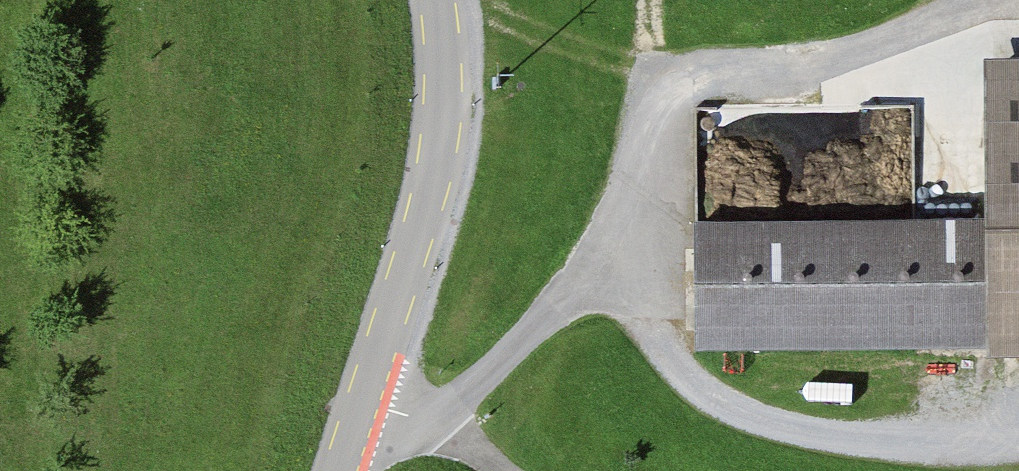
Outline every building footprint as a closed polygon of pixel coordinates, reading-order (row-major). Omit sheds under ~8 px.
[(995,61),(996,226),(997,361),(1018,361),(1018,61),(995,61)] [(996,226),(705,227),(705,362),(997,361),(996,226)]
